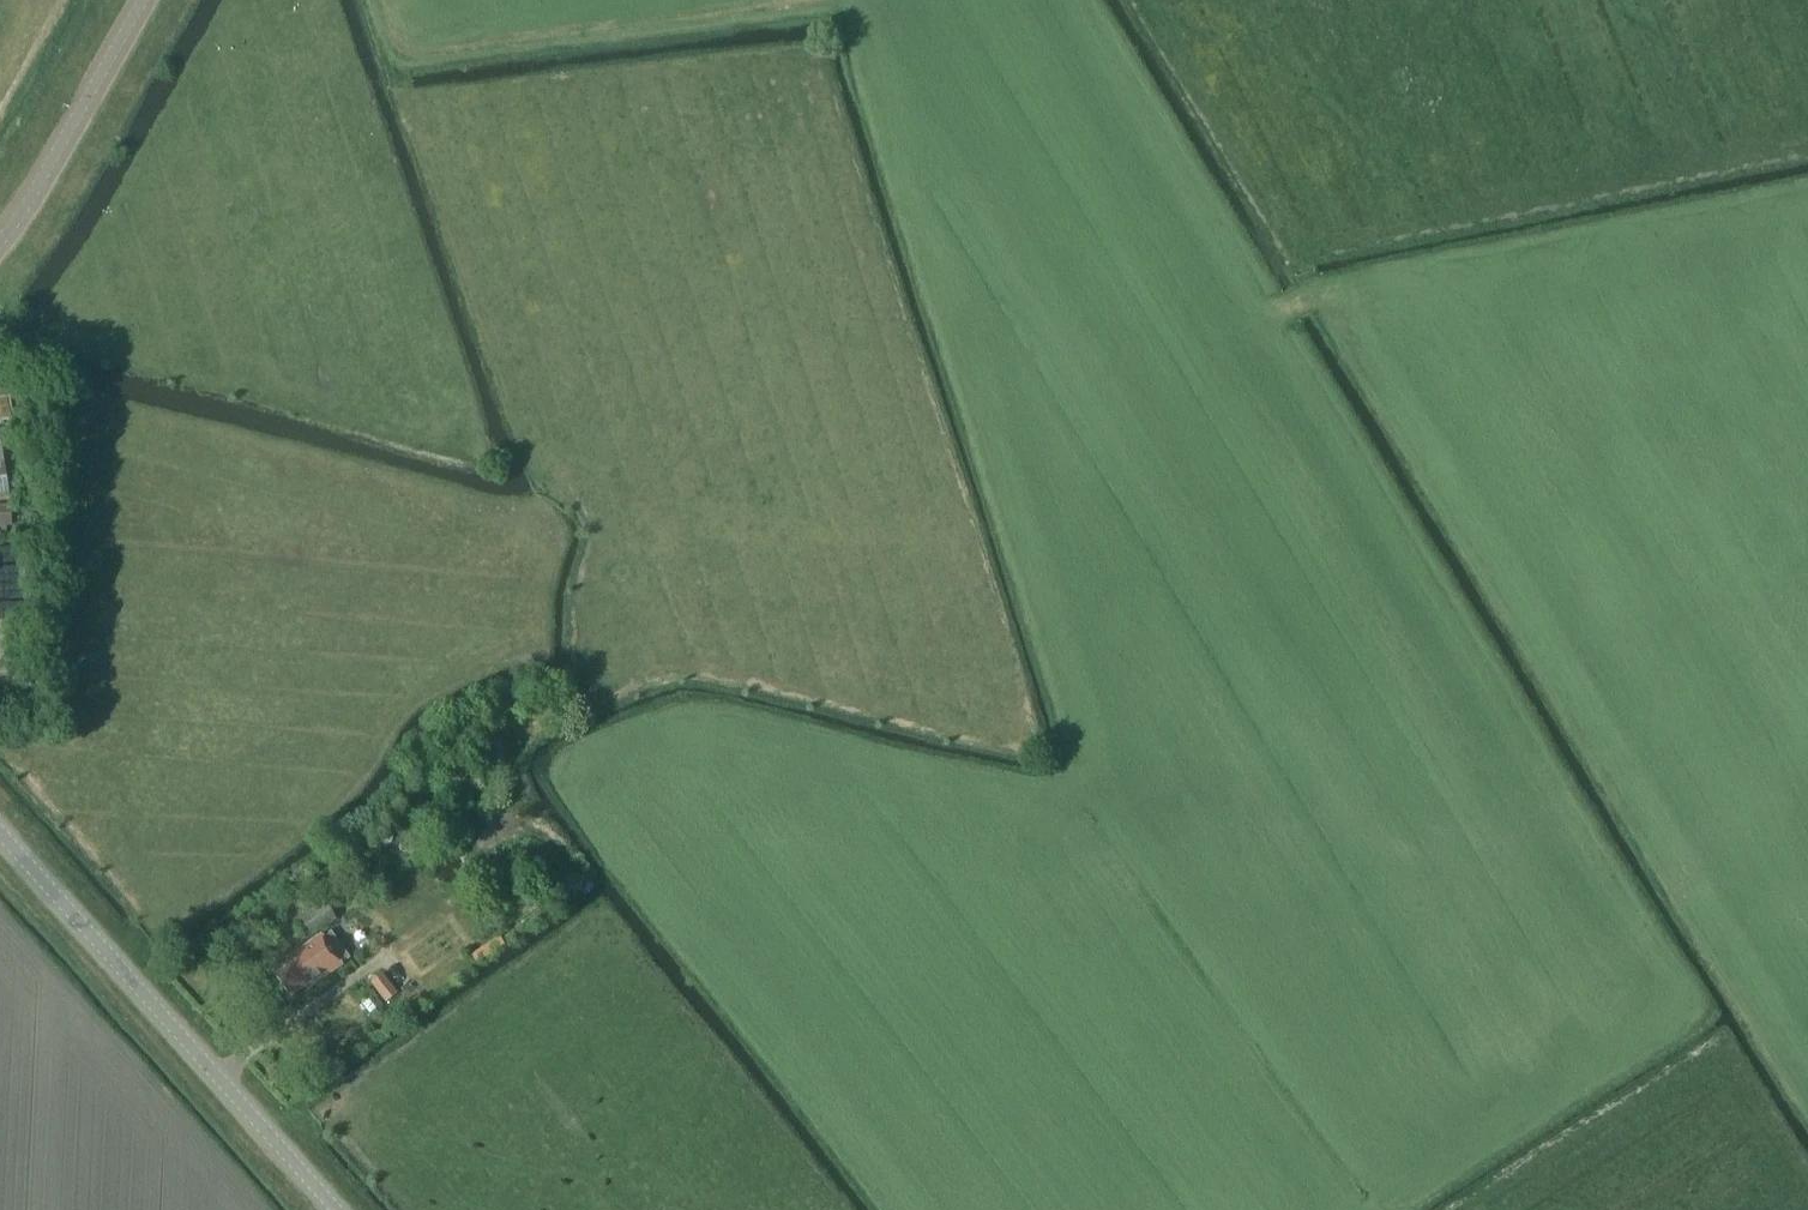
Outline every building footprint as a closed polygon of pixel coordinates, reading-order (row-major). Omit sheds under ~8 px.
[(10,498),(0,437),(0,500),(10,498)] [(12,526),(12,508),(0,508),(0,526),(12,526)] [(295,920),(308,939),(337,919),(324,900),(295,920)] [(321,935),(288,959),(290,961),(272,974),(290,999),(306,988),(308,990),(343,966),(341,963),(348,957),(340,945),(332,951),(321,935)] [(392,989),(381,998),(385,1004),(397,995),(392,989)]
